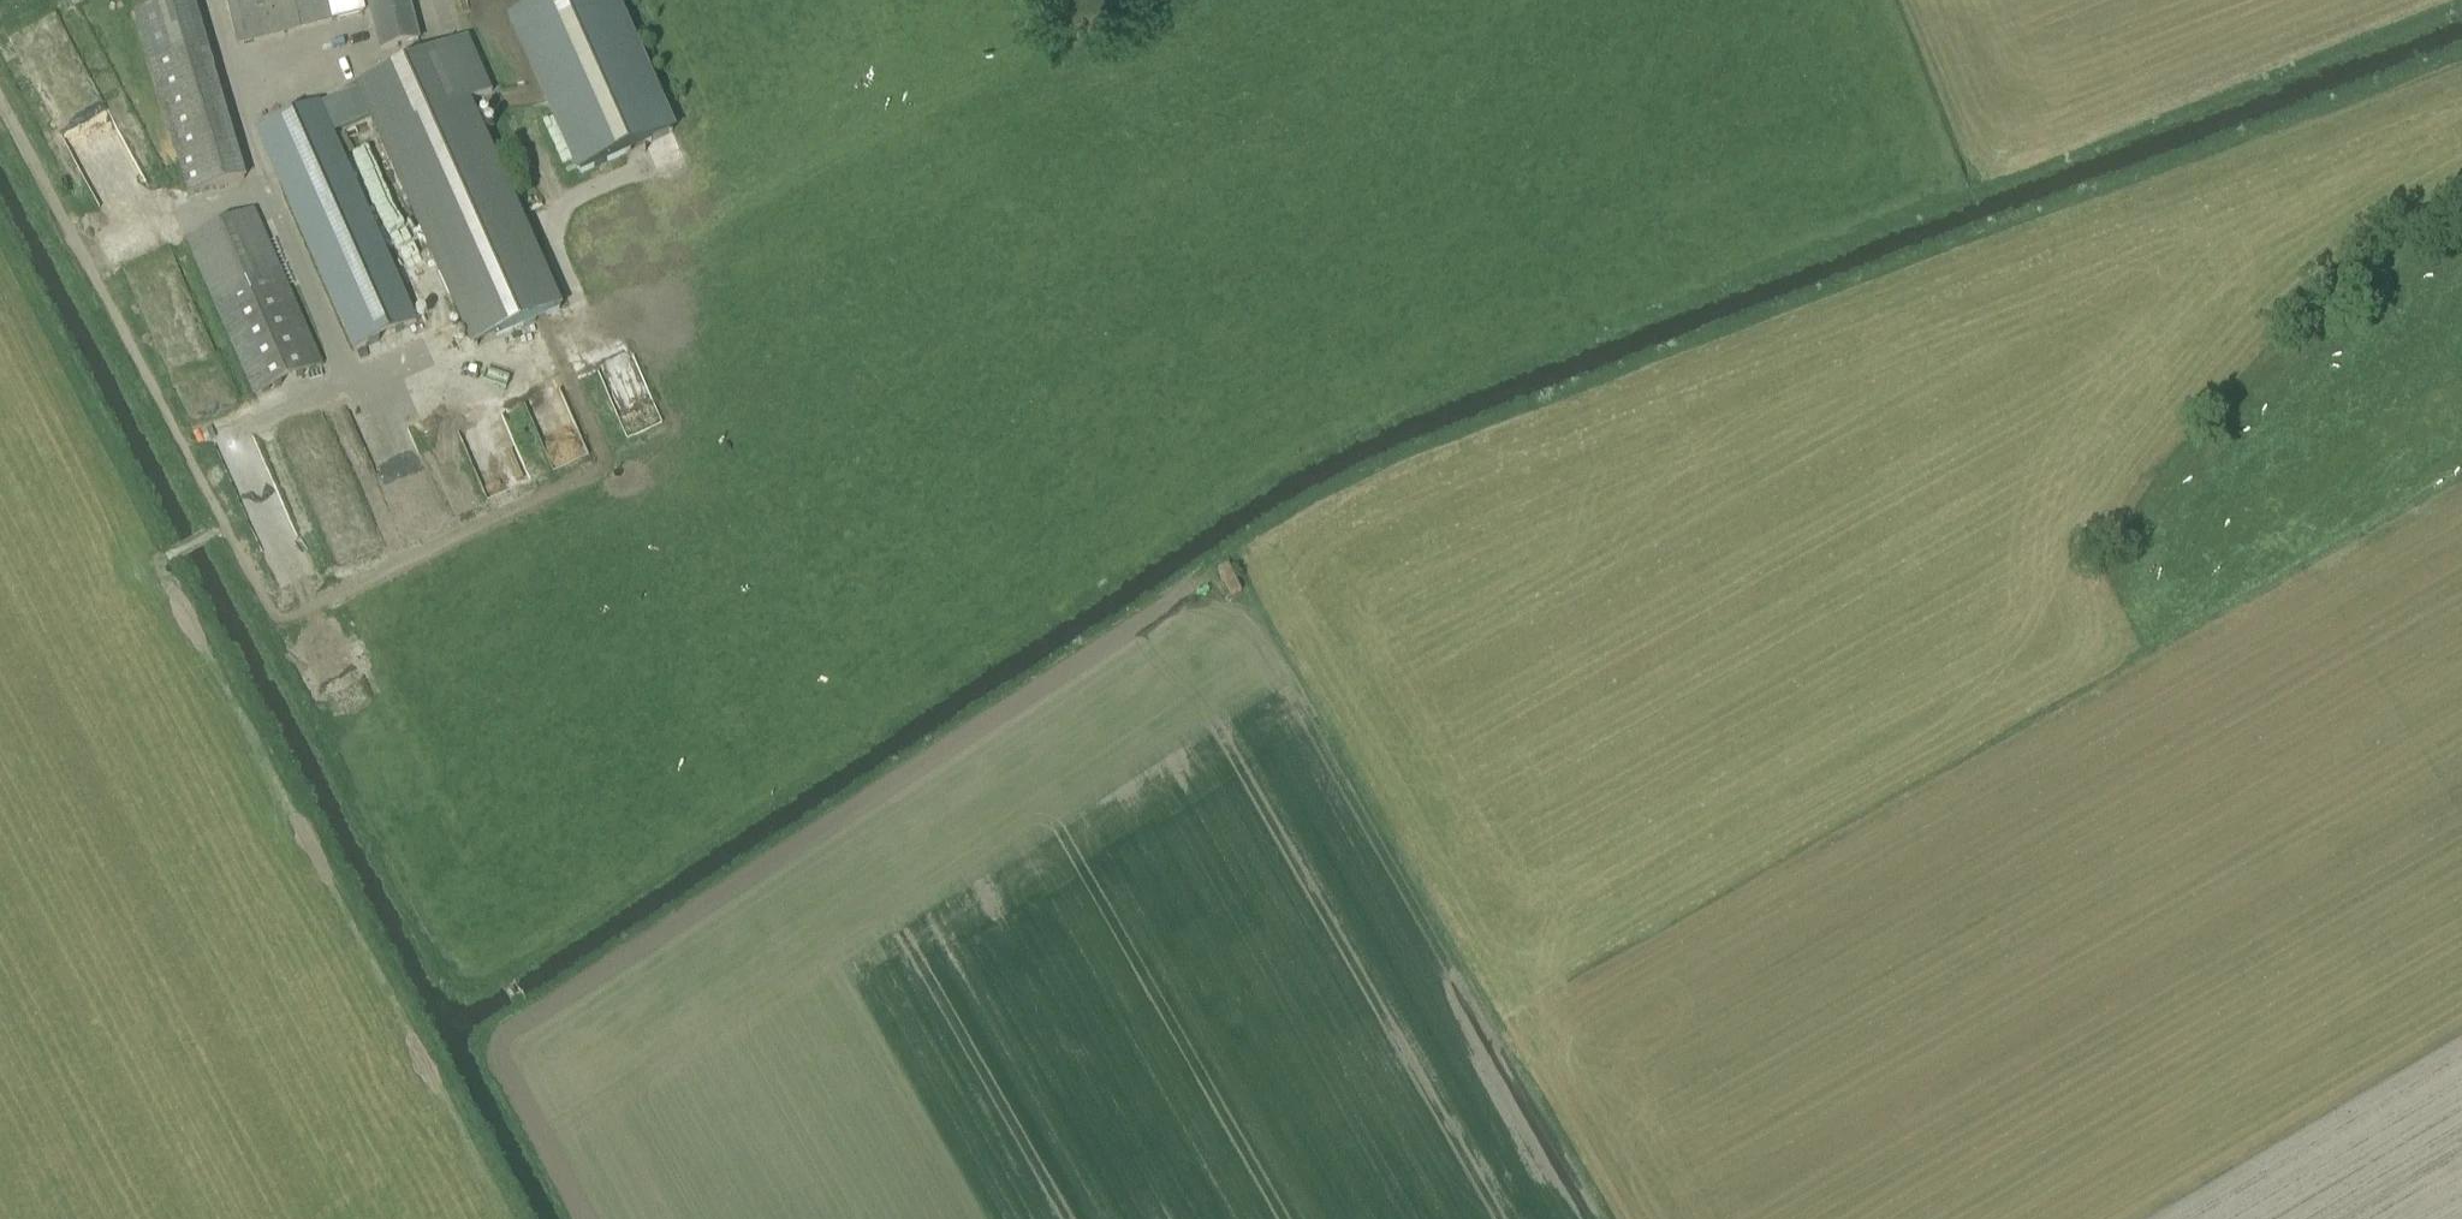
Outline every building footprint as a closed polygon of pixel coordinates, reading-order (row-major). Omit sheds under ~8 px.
[(189,196),(244,180),(191,0),(174,0),(134,12),(189,196)] [(237,47),(332,22),(332,20),(364,12),(361,0),(225,0),(237,47)] [(380,52),(421,41),(410,0),(366,0),(380,52)] [(673,132),(614,0),(550,0),(510,18),(580,173),(673,132)] [(257,131),(355,352),(417,324),(331,132),(371,114),(474,348),(559,310),(468,104),(492,93),(467,37),(358,86),(359,88),(320,106),(319,103),(257,131)] [(184,235),(255,396),(322,366),(253,210),(194,236),(192,231),(184,235)] [(1228,566),(1218,571),(1231,596),(1241,592),(1228,566)]
